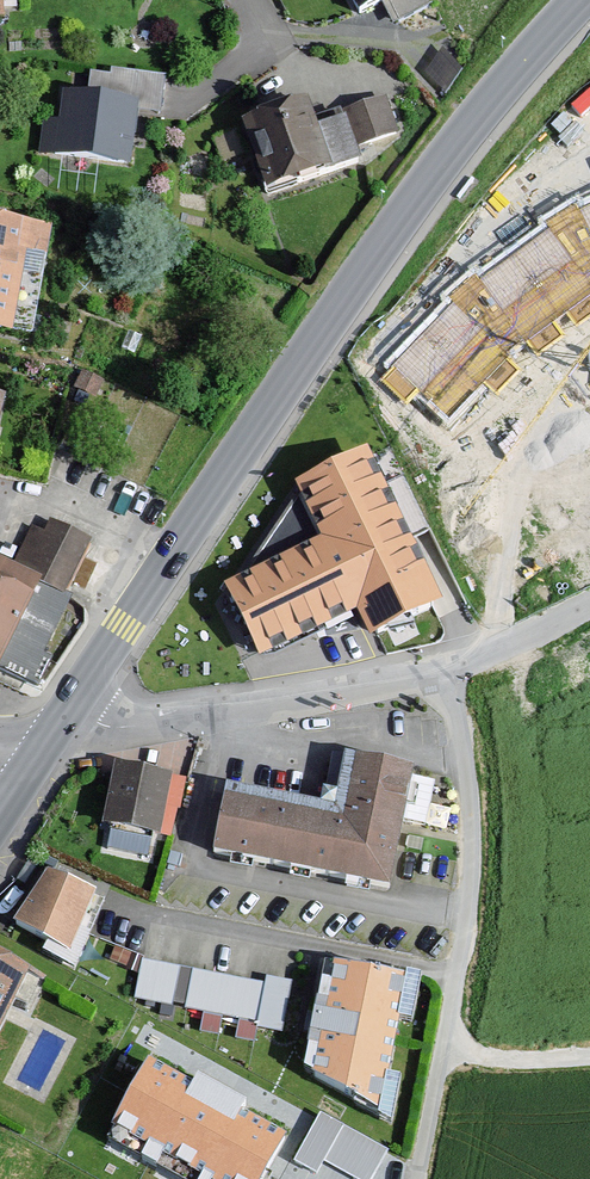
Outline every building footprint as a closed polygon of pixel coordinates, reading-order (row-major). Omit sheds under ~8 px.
[(375,10),(390,3),(398,22),(440,2),(439,0),(370,0),(375,10)] [(84,101),(62,98),(58,126),(42,124),(38,158),(131,169),(138,116),(159,119),(164,80),(88,70),(84,101)] [(311,106),(244,129),(268,198),(363,166),(357,147),(394,135),(382,99),(342,113),(345,124),(320,132),(311,106)] [(0,224),(0,336),(14,339),(32,229),(0,224)] [(443,606),(368,452),(295,487),(323,544),(228,590),(262,661),(356,615),(369,642),(443,606)] [(34,579),(58,591),(86,533),(57,518),(52,527),(35,519),(11,568),(34,579)] [(34,579),(11,568),(0,563),(0,649),(34,579)] [(0,649),(0,675),(27,689),(72,598),(58,591),(34,579),(0,649)] [(347,826),(229,802),(217,859),(393,894),(417,774),(360,763),(347,826)] [(181,780),(115,770),(106,831),(168,840),(172,840),(181,780)] [(26,926),(69,946),(93,894),(51,874),(26,926)] [(173,961),(137,954),(130,989),(166,997),(173,961)] [(27,972),(0,957),(0,1022),(27,972)] [(277,1025),(287,973),(262,969),(261,975),(188,962),(181,1001),(254,1014),(253,1021),(277,1025)] [(383,1108),(401,977),(335,968),(319,1073),(383,1108)] [(149,1060),(116,1122),(223,1178),(262,1178),(287,1133),(149,1060)] [(391,1145),(322,1111),(298,1159),(322,1170),(326,1160),(364,1178),(375,1178),(391,1145)]
